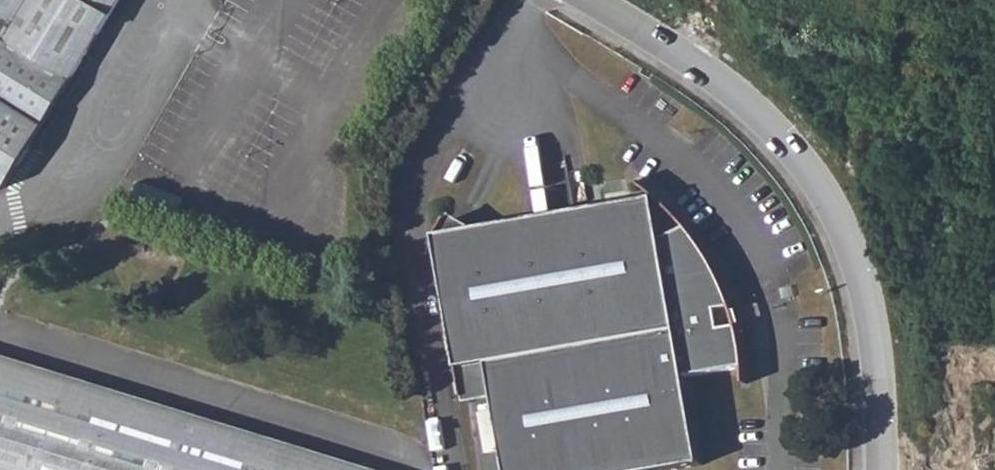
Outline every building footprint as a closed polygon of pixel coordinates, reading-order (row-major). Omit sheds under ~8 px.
[(3,188),(117,0),(0,0),(0,186),(3,188)] [(435,233),(457,367),(488,362),(493,394),(505,469),(648,469),(697,462),(683,375),(741,366),(731,307),(712,310),(709,290),(724,288),(723,286),(720,280),(703,250),(700,245),(698,245),(696,240),(691,235),(689,231),(688,231),(682,222),(660,234),(654,193),(463,224),(447,212),(435,233)] [(0,359),(0,469),(364,469),(0,359)] [(488,362),(457,367),(462,399),(493,394),(488,362)]
